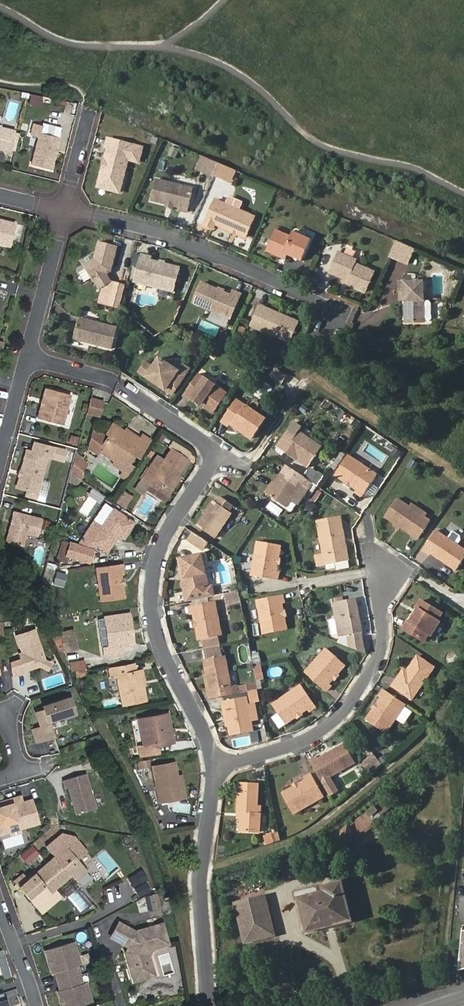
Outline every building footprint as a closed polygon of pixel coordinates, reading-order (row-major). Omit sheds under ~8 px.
[(27,103),(40,106),(42,98),(29,95),(27,103)] [(66,101),(64,113),(74,114),(75,103),(66,101)] [(33,128),(30,139),(38,142),(31,169),(50,174),(58,142),(39,137),(41,130),(33,128)] [(0,132),(0,154),(8,156),(13,135),(0,132)] [(141,153),(106,144),(104,152),(107,153),(98,187),(119,193),(127,165),(137,168),(141,153)] [(194,169),(231,183),(236,170),(200,155),(194,169)] [(155,184),(150,205),(166,208),(172,210),(179,211),(178,214),(186,217),(192,193),(155,184)] [(119,193),(98,187),(97,191),(118,198),(119,193)] [(214,228),(232,236),(233,234),(237,236),(236,238),(244,241),(253,222),(214,204),(204,229),(212,233),(214,228)] [(7,250),(14,227),(0,224),(0,248),(7,250)] [(266,254),(281,263),(283,257),(288,260),(301,265),(310,243),(293,236),(291,240),(275,233),(266,254)] [(387,257),(407,265),(414,248),(395,240),(387,257)] [(94,263),(83,270),(92,286),(94,285),(99,294),(111,287),(106,279),(109,277),(110,271),(112,271),(117,251),(99,246),(94,263)] [(338,256),(329,275),(344,282),(348,284),(347,287),(366,294),(374,276),(355,267),(357,263),(338,256)] [(149,263),(140,261),(134,288),(171,297),(177,274),(148,266),(149,263)] [(405,296),(406,324),(425,324),(423,285),(399,286),(400,296),(405,296)] [(219,294),(202,287),(192,307),(230,323),(241,298),(233,295),(231,299),(223,296),(219,294)] [(260,310),(252,330),(289,345),(298,325),(260,310)] [(116,333),(78,324),(73,344),(111,353),(116,333)] [(225,344),(228,332),(220,330),(217,341),(225,344)] [(213,343),(208,350),(215,355),(221,346),(213,343)] [(158,382),(156,384),(171,394),(188,368),(182,365),(171,366),(158,357),(151,366),(144,361),(138,372),(151,380),(152,378),(158,382)] [(286,376),(276,369),(271,377),(282,384),(286,376)] [(197,401),(202,405),(213,412),(226,392),(198,373),(183,395),(189,400),(191,397),(197,401)] [(44,395),(46,396),(42,409),(40,408),(37,417),(62,424),(72,394),(47,387),(44,395)] [(97,417),(103,401),(88,395),(82,411),(97,417)] [(235,428),(241,431),(251,438),(264,418),(235,399),(221,421),(227,426),(229,423),(235,428)] [(107,435),(100,445),(117,456),(115,459),(112,463),(122,470),(120,474),(124,477),(131,466),(127,463),(133,454),(137,457),(149,439),(141,434),(139,437),(130,431),(127,436),(122,432),(123,430),(111,423),(105,433),(107,435)] [(289,430),(280,443),(287,447),(284,451),(296,459),(297,457),(309,465),(321,447),(298,431),(295,434),(289,430)] [(69,434),(67,443),(75,445),(77,436),(69,434)] [(379,470),(389,456),(364,440),(355,454),(379,470)] [(64,449),(34,443),(32,453),(27,452),(19,489),(29,491),(38,493),(45,456),(62,459),(64,449)] [(287,447),(280,443),(277,447),(284,451),(287,447)] [(117,456),(100,445),(98,449),(115,459),(117,456)] [(187,458),(171,448),(158,467),(151,463),(141,479),(148,484),(145,488),(161,498),(166,490),(187,458)] [(394,448),(391,456),(398,459),(401,451),(394,448)] [(345,481),(350,485),(356,489),(354,491),(361,496),(376,474),(348,454),(334,474),(345,481)] [(73,455),(66,482),(78,485),(85,458),(73,455)] [(307,467),(309,465),(297,457),(296,459),(307,467)] [(302,476),(316,485),(322,475),(309,466),(302,476)] [(283,469),(266,494),(285,507),(302,482),(283,469)] [(179,477),(177,475),(164,494),(166,496),(179,477)] [(123,492),(115,503),(124,509),(132,498),(123,492)] [(214,501),(198,526),(216,538),(232,513),(230,511),(233,505),(221,496),(217,502),(214,501)] [(384,516),(394,523),(399,526),(417,539),(430,520),(424,516),(409,506),(396,498),(384,516)] [(411,503),(409,506),(424,516),(426,513),(411,503)] [(116,532),(119,534),(124,537),(135,522),(113,507),(91,539),(107,550),(116,538),(113,537),(116,532)] [(43,518),(14,510),(6,543),(26,548),(28,537),(38,540),(43,518)] [(339,534),(343,533),(339,516),(317,521),(325,562),(348,558),(346,550),(342,550),(339,534)] [(443,561),(456,570),(463,559),(463,549),(436,530),(423,550),(430,555),(431,553),(439,559),(441,556),(444,559),(443,561)] [(195,533),(190,540),(204,550),(209,542),(195,533)] [(278,564),(279,556),(281,545),(258,541),(252,576),(279,580),(280,571),(277,570),(278,564)] [(182,578),(187,602),(214,596),(215,596),(213,586),(212,586),(209,587),(209,586),(202,554),(182,557),(186,578),(182,578)] [(123,586),(123,581),(122,573),(125,573),(123,564),(97,568),(103,604),(126,600),(123,586)] [(285,617),(284,610),(283,604),(286,603),(284,595),(257,600),(264,634),(287,629),(285,617)] [(349,647),(364,652),(360,633),(362,633),(360,622),(358,623),(357,618),(359,617),(355,599),(333,603),(337,626),(339,637),(348,636),(349,647)] [(422,600),(416,607),(419,609),(411,621),(409,619),(403,627),(424,641),(429,633),(432,635),(440,622),(437,620),(442,613),(422,600)] [(196,621),(197,627),(200,639),(221,635),(216,601),(190,606),(191,614),(195,614),(196,621)] [(419,609),(416,607),(409,619),(411,621),(419,609)] [(128,625),(132,624),(130,614),(106,619),(111,649),(105,650),(106,658),(122,655),(122,646),(135,644),(134,636),(130,636),(128,625)] [(337,642),(349,647),(348,636),(339,637),(337,626),(334,627),(337,642)] [(20,661),(9,663),(11,676),(23,675),(22,673),(40,670),(42,672),(44,666),(39,634),(20,637),(22,655),(20,655),(20,661)] [(76,646),(73,635),(60,639),(65,655),(65,656),(72,654),(71,647),(76,646)] [(65,655),(60,639),(53,641),(61,656),(65,655)] [(333,679),(337,674),(345,665),(325,649),(305,674),(327,692),(332,686),(329,684),(333,679)] [(203,660),(210,698),(231,694),(224,656),(203,660)] [(409,673),(406,671),(404,669),(392,686),(412,699),(434,668),(417,657),(411,666),(413,668),(409,673)] [(85,669),(84,662),(69,665),(71,672),(85,669)] [(261,663),(252,664),(254,680),(263,679),(261,663)] [(140,686),(138,671),(136,671),(134,665),(109,670),(111,678),(117,677),(123,705),(146,701),(143,685),(140,686)] [(296,718),(301,715),(307,711),(308,713),(316,707),(302,685),(273,705),(285,725),(296,718)] [(405,703),(384,688),(379,695),(381,697),(377,704),(374,708),(366,719),(386,732),(405,703)] [(225,701),(230,726),(232,735),(254,731),(247,697),(225,701)] [(69,698),(42,706),(43,709),(35,712),(40,727),(45,740),(53,738),(48,722),(74,713),(69,698)] [(138,720),(143,745),(138,746),(140,756),(158,752),(157,746),(173,742),(167,714),(138,720)] [(45,740),(40,727),(31,729),(36,743),(45,740)] [(318,756),(310,761),(323,781),(330,777),(356,762),(345,743),(331,751),(332,753),(328,755),(327,753),(319,758),(318,756)] [(374,753),(365,761),(371,768),(375,764),(377,766),(382,763),(374,753)] [(173,762),(152,767),(159,804),(185,798),(181,779),(177,780),(176,776),(173,762)] [(298,783),(293,786),(282,793),(293,813),(324,796),(311,772),(304,777),(305,779),(298,783)] [(85,773),(63,780),(66,787),(68,787),(76,813),(95,808),(85,773)] [(330,777),(323,781),(331,795),(338,790),(330,777)] [(241,813),(241,817),(240,832),(260,833),(261,813),(257,813),(259,784),(240,783),(237,812),(238,813),(241,813)] [(0,801),(0,834),(10,832),(8,826),(9,824),(15,822),(17,823),(19,829),(39,823),(33,809),(24,812),(21,802),(19,796),(0,801)] [(21,802),(24,812),(33,809),(31,799),(21,802)] [(349,822),(358,835),(382,818),(373,805),(349,822)] [(19,829),(17,823),(15,822),(9,824),(8,826),(10,832),(11,835),(20,832),(19,829)] [(333,833),(341,847),(355,839),(347,825),(333,833)] [(265,845),(280,841),(278,831),(262,835),(265,845)] [(56,854),(27,879),(19,886),(36,906),(54,890),(53,888),(72,872),(78,880),(87,872),(73,854),(82,846),(73,836),(65,843),(67,844),(65,846),(56,854)] [(51,848),(56,854),(65,846),(60,841),(51,848)] [(32,845),(19,854),(30,871),(43,863),(32,845)] [(131,887),(145,881),(141,871),(126,876),(131,887)] [(19,886),(27,879),(22,873),(14,880),(19,886)] [(350,918),(308,929),(309,933),(354,921),(342,879),(325,884),(326,887),(340,883),(350,918)] [(145,882),(133,887),(137,896),(149,891),(145,882)] [(300,899),(308,929),(350,918),(340,883),(326,887),(327,892),(300,899)] [(54,890),(36,906),(43,914),(61,898),(54,890)] [(266,893),(234,902),(245,943),(277,935),(266,893)] [(157,894),(135,900),(139,913),(161,907),(157,894)] [(167,944),(161,924),(136,932),(136,934),(118,923),(110,938),(128,948),(125,954),(126,959),(129,959),(130,961),(129,966),(134,982),(149,977),(144,962),(151,949),(167,944)] [(93,1005),(86,982),(83,983),(77,966),(81,965),(74,942),(46,950),(53,974),(55,973),(60,990),(58,991),(62,1005),(93,1005)] [(278,951),(274,958),(279,961),(283,954),(278,951)]
